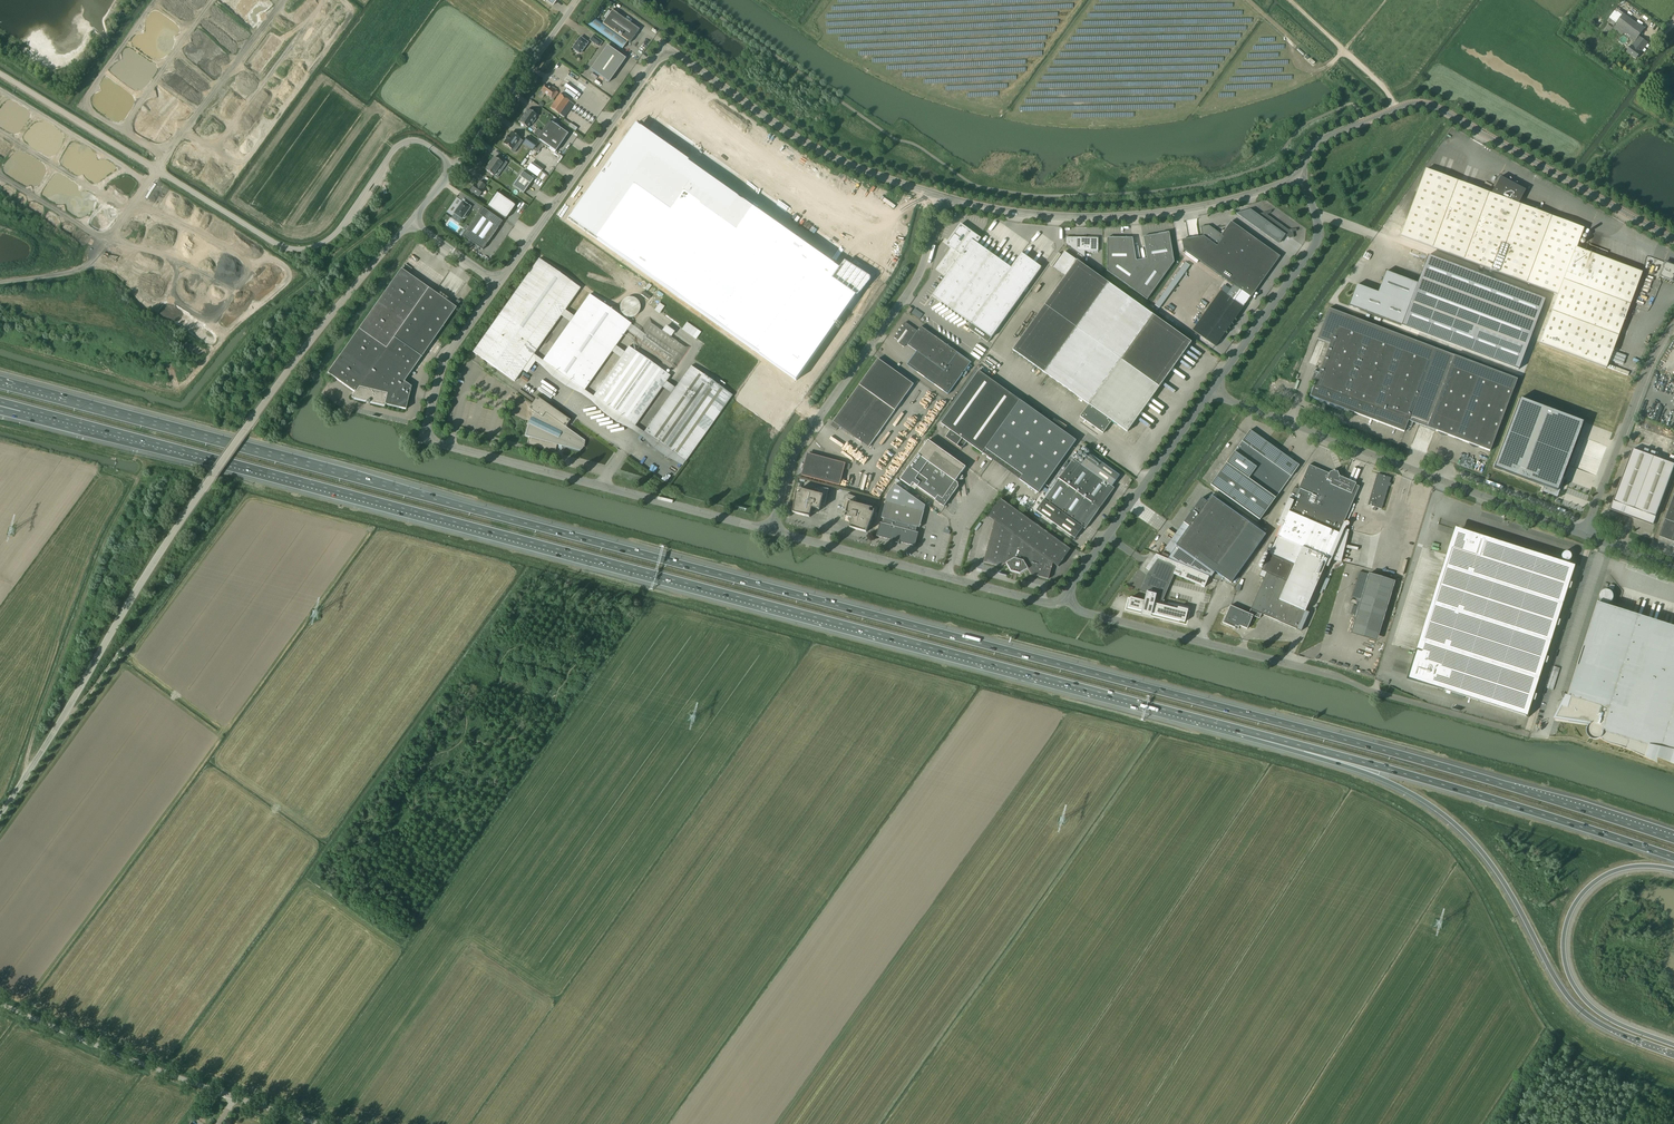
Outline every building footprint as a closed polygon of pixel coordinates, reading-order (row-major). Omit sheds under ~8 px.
[(1627,51),(1637,58),(1648,43),(1639,36),(1645,29),(1624,14),(1624,13),(1617,9),(1608,21),(1615,26),(1613,28),(1622,35),(1624,33),(1636,42),(1633,46),(1632,45),(1627,51)] [(602,24),(593,17),(588,24),(622,49),(627,41),(630,43),(639,29),(612,10),(602,24)] [(1608,24),(1603,31),(1608,35),(1613,28),(1608,24)] [(593,35),(590,40),(599,46),(602,42),(593,35)] [(580,53),(588,43),(580,37),(572,48),(576,50),(575,51),(579,54),(579,53),(580,53)] [(590,69),(609,82),(626,58),(607,45),(590,69)] [(541,91),(553,99),(558,93),(556,91),(557,90),(555,89),(554,90),(546,84),(541,91)] [(550,107),(560,114),(565,117),(574,104),(569,101),(560,94),(550,107)] [(519,122),(528,128),(531,124),(532,124),(536,119),(535,118),(537,115),(528,109),(527,110),(527,111),(526,113),(526,112),(519,122)] [(549,121),(537,138),(555,152),(568,134),(549,121)] [(632,127),(567,219),(787,374),(845,293),(846,293),(847,293),(858,278),(858,277),(859,277),(859,276),(858,276),(858,275),(834,259),(829,266),(632,127)] [(512,149),(520,138),(512,132),(509,136),(508,136),(506,139),(507,139),(504,143),(512,149)] [(537,153),(542,143),(538,141),(533,150),(537,153)] [(493,176),(499,168),(502,170),(507,163),(504,160),(502,163),(494,157),(490,162),(488,165),(489,165),(485,170),(493,176)] [(541,170),(537,176),(544,181),(548,175),(541,170)] [(1426,170),(1401,235),(1559,294),(1540,343),(1606,367),(1613,350),(1642,273),(1576,248),(1583,229),(1518,204),(1526,190),(1500,177),(1491,194),(1426,170)] [(522,171),(512,185),(524,193),(533,179),(522,171)] [(479,197),(484,189),(483,189),(485,185),(480,181),(477,185),(475,183),(470,191),(479,197)] [(506,219),(515,205),(497,193),(488,206),(506,219)] [(483,206),(475,201),(471,207),(478,212),(483,206)] [(466,216),(468,212),(467,211),(470,208),(470,207),(463,202),(462,202),(459,206),(457,209),(454,213),(454,214),(461,219),(462,219),(465,215),(466,216)] [(502,221),(482,207),(462,236),(483,250),(487,243),(498,228),(502,221)] [(1251,209),(1236,214),(1261,231),(1262,230),(1262,229),(1270,217),(1266,214),(1260,216),(1251,209)] [(1270,217),(1262,229),(1262,230),(1280,242),(1285,235),(1290,238),(1294,238),(1293,232),(1291,232),(1290,230),(1289,230),(1270,217)] [(1203,236),(1182,240),(1184,249),(1189,253),(1233,285),(1240,290),(1251,297),(1277,261),(1279,258),(1280,257),(1234,223),(1231,221),(1221,235),(1209,226),(1202,227),(1203,236)] [(939,286),(932,295),(972,323),(968,328),(988,342),(1020,297),(1024,292),(1028,287),(1042,268),(1021,253),(1011,268),(977,244),(981,239),(961,225),(949,241),(947,244),(950,246),(952,247),(951,248),(936,269),(946,276),(939,286)] [(1147,259),(1142,260),(1147,300),(1174,262),(1169,232),(1143,237),(1147,259)] [(1066,237),(1066,244),(1085,258),(1085,251),(1086,251),(1098,252),(1098,244),(1098,238),(1088,238),(1086,238),(1077,237),(1066,237)] [(1591,237),(1585,251),(1610,261),(1615,246),(1591,237)] [(1107,238),(1107,271),(1147,300),(1142,260),(1137,261),(1133,238),(1107,238)] [(1040,312),(1013,350),(1044,372),(1089,404),(1080,417),(1103,433),(1112,421),(1127,432),(1130,428),(1132,428),(1133,426),(1133,424),(1192,342),(1153,315),(1108,283),(1077,260),(1065,252),(1053,267),(1062,273),(1066,276),(1062,281),(1044,306),(1040,312)] [(1352,299),(1349,306),(1402,326),(1518,370),(1545,299),(1428,255),(1417,283),(1386,272),(1378,293),(1357,285),(1354,292),(1352,299)] [(1360,261),(1365,263),(1360,279),(1366,281),(1371,266),(1370,266),(1372,259),(1362,255),(1360,261)] [(421,258),(415,267),(433,280),(439,271),(421,258)] [(539,259),(473,352),(514,381),(580,288),(539,259)] [(1185,261),(1155,305),(1159,308),(1191,263),(1186,259),(1185,261)] [(1659,276),(1663,278),(1663,280),(1665,281),(1666,279),(1672,281),(1673,276),(1673,266),(1665,262),(1659,276)] [(328,373),(355,392),(352,396),(355,398),(385,406),(385,404),(406,409),(411,386),(404,381),(456,307),(401,269),(328,373)] [(1233,285),(1226,295),(1233,300),(1240,290),(1233,285)] [(453,299),(459,288),(454,286),(449,297),(453,299)] [(648,299),(650,296),(642,291),(640,294),(648,299)] [(1231,325),(1244,307),(1243,307),(1234,301),(1233,300),(1226,295),(1220,291),(1193,330),(1216,346),(1230,327),(1228,326),(1230,324),(1231,325)] [(1241,291),(1234,301),(1243,307),(1250,298),(1241,291)] [(543,360),(584,390),(615,346),(631,324),(590,294),(543,360)] [(623,300),(622,301),(621,302),(621,303),(620,304),(620,305),(620,306),(620,307),(620,308),(620,309),(620,310),(621,311),(621,312),(622,313),(623,314),(623,315),(624,315),(625,316),(626,316),(627,317),(628,317),(629,317),(630,317),(631,317),(632,317),(633,317),(634,316),(635,316),(636,315),(637,314),(638,313),(639,312),(639,311),(640,310),(640,309),(640,308),(640,307),(640,306),(640,305),(640,304),(639,303),(639,302),(638,301),(637,300),(636,299),(635,298),(634,298),(633,298),(632,297),(631,297),(630,297),(629,297),(628,297),(627,298),(625,298),(624,299),(623,300)] [(659,303),(655,309),(660,312),(664,306),(659,303)] [(915,308),(911,313),(920,319),(923,314),(915,308)] [(1330,343),(1310,396),(1404,432),(1409,421),(1410,421),(1413,422),(1436,431),(1437,431),(1448,435),(1468,443),(1480,447),(1490,451),(1514,389),(1517,379),(1329,308),(1317,338),(1330,343)] [(857,312),(849,324),(854,327),(862,316),(857,312)] [(690,346),(651,319),(636,342),(674,369),(690,346)] [(687,322),(683,328),(697,338),(701,332),(687,322)] [(897,334),(894,338),(898,341),(900,342),(900,343),(899,343),(904,347),(906,344),(907,343),(908,344),(908,345),(917,351),(926,358),(916,371),(948,394),(962,375),(970,365),(971,362),(958,353),(921,326),(918,331),(905,322),(903,325),(902,325),(902,327),(900,329),(899,329),(899,331),(898,333),(896,333),(897,334)] [(593,396),(635,425),(670,376),(628,347),(593,396)] [(691,366),(644,432),(685,461),(732,395),(691,366)] [(979,371),(941,424),(950,430),(945,437),(959,448),(960,447),(957,446),(962,439),(967,442),(983,453),(986,449),(994,455),(1028,406),(979,371)] [(534,387),(542,393),(546,387),(539,381),(534,387)] [(833,422),(830,426),(836,430),(839,426),(840,426),(842,428),(851,435),(857,439),(862,431),(856,428),(877,398),(859,385),(833,421),(833,422)] [(924,395),(919,403),(925,406),(927,403),(929,404),(931,399),(924,395)] [(529,408),(535,413),(531,418),(531,417),(528,424),(525,436),(529,437),(527,445),(555,452),(557,445),(559,445),(559,449),(562,448),(562,446),(580,451),(585,441),(565,427),(570,420),(537,397),(529,408)] [(1520,398),(1494,468),(1544,486),(1542,490),(1557,496),(1563,479),(1562,478),(1583,422),(1520,398)] [(1028,406),(994,455),(1023,475),(1020,480),(1038,493),(1076,441),(1047,420),(1049,418),(1042,413),(1041,415),(1028,406)] [(1211,485),(1260,520),(1276,498),(1290,478),(1298,467),(1299,465),(1250,430),(1246,435),(1225,465),(1219,474),(1213,482),(1211,485)] [(918,454),(900,479),(910,487),(913,483),(918,487),(936,500),(935,500),(944,507),(954,493),(958,487),(958,483),(955,481),(956,481),(958,478),(958,479),(964,478),(963,474),(962,473),(963,472),(965,468),(966,467),(928,440),(927,441),(918,454)] [(1611,509),(1653,524),(1673,467),(1673,464),(1656,457),(1636,450),(1633,449),(1611,509)] [(631,457),(639,462),(644,456),(636,450),(631,457)] [(1044,500),(1036,511),(1075,539),(1083,528),(1085,529),(1115,488),(1112,486),(1120,475),(1089,454),(1081,464),(1073,459),(1072,458),(1064,469),(1063,468),(1055,479),(1057,481),(1045,498),(1044,500)] [(803,469),(801,475),(840,485),(846,463),(813,455),(803,469)] [(1070,457),(1063,468),(1064,469),(1072,458),(1070,457)] [(1252,606),(1249,614),(1253,616),(1259,619),(1262,614),(1297,629),(1301,631),(1309,612),(1305,611),(1313,593),(1320,576),(1325,566),(1324,570),(1327,571),(1328,568),(1331,560),(1339,562),(1347,529),(1345,529),(1346,526),(1347,526),(1348,526),(1349,526),(1349,525),(1349,524),(1349,523),(1349,522),(1348,522),(1347,521),(1346,521),(1346,522),(1345,522),(1345,523),(1344,522),(1359,487),(1360,487),(1343,480),(1344,478),(1343,475),(1340,476),(1338,473),(1337,473),(1334,472),(1333,471),(1330,472),(1329,473),(1309,465),(1294,501),(1282,527),(1281,526),(1261,571),(1259,576),(1264,578),(1252,606)] [(1378,473),(1368,505),(1382,509),(1389,486),(1390,483),(1391,477),(1378,473)] [(880,523),(877,536),(893,540),(899,542),(915,546),(918,533),(916,532),(917,527),(920,528),(920,526),(921,523),(923,515),(924,513),(924,511),(925,506),(895,484),(888,495),(886,501),(882,518),(884,518),(883,523),(880,523)] [(796,492),(793,513),(810,517),(809,517),(811,512),(811,511),(812,512),(813,508),(816,509),(819,509),(819,510),(821,503),(825,504),(827,495),(829,490),(829,489),(818,488),(818,491),(817,494),(815,493),(801,489),(801,490),(800,493),(797,493),(797,492),(796,492)] [(845,500),(843,509),(847,510),(845,517),(845,516),(848,517),(851,518),(850,521),(852,522),(850,527),(850,528),(866,532),(874,512),(873,512),(873,513),(870,512),(870,508),(871,508),(856,504),(855,504),(856,501),(857,498),(847,494),(846,495),(845,500)] [(1177,546),(1168,559),(1211,577),(1215,572),(1231,583),(1266,535),(1250,523),(1240,516),(1241,514),(1233,508),(1231,510),(1211,496),(1207,502),(1201,498),(1193,509),(1192,509),(1191,511),(1192,511),(1184,523),(1189,527),(1176,545),(1177,546)] [(1659,536),(1673,541),(1673,497),(1659,536)] [(1288,498),(1277,524),(1281,526),(1282,527),(1294,501),(1293,500),(1289,499),(1288,498)] [(994,521),(984,562),(1001,566),(1006,563),(1011,571),(1020,574),(1028,569),(1031,574),(1049,579),(1053,563),(1058,567),(1071,549),(1001,499),(988,516),(994,521)] [(1459,530),(1420,652),(1415,651),(1406,680),(1444,691),(1444,690),(1527,716),(1527,717),(1529,718),(1577,567),(1575,566),(1575,567),(1459,530)] [(1562,551),(1559,559),(1567,562),(1570,554),(1562,551)] [(1130,599),(1128,608),(1142,611),(1143,612),(1143,609),(1145,610),(1149,611),(1151,611),(1151,613),(1152,614),(1165,617),(1185,622),(1188,611),(1188,610),(1186,609),(1174,606),(1173,608),(1163,605),(1160,605),(1161,600),(1163,601),(1163,599),(1174,574),(1176,575),(1195,583),(1201,586),(1204,587),(1209,577),(1178,563),(1176,567),(1158,559),(1150,570),(1146,568),(1150,571),(1149,572),(1147,574),(1140,591),(1147,594),(1147,595),(1145,601),(1131,597),(1130,598),(1130,599)] [(1360,571),(1352,597),(1361,600),(1359,606),(1359,607),(1356,616),(1382,624),(1387,606),(1395,582),(1369,574),(1360,571)] [(1568,696),(1571,697),(1568,707),(1561,705),(1555,717),(1556,718),(1556,720),(1592,725),(1591,726),(1590,727),(1590,728),(1589,728),(1589,729),(1589,730),(1589,731),(1589,732),(1589,733),(1589,734),(1590,735),(1590,736),(1591,736),(1591,737),(1592,737),(1593,738),(1594,738),(1595,738),(1596,738),(1597,738),(1598,738),(1599,738),(1600,737),(1601,736),(1602,735),(1602,734),(1603,734),(1605,735),(1604,739),(1650,758),(1649,749),(1650,746),(1673,754),(1673,626),(1599,602),(1598,602),(1568,696)] [(1230,606),(1223,623),(1235,628),(1235,626),(1239,627),(1240,626),(1247,629),(1253,616),(1249,614),(1231,606),(1230,606)] [(1553,666),(1547,688),(1553,690),(1560,668),(1553,666)]
